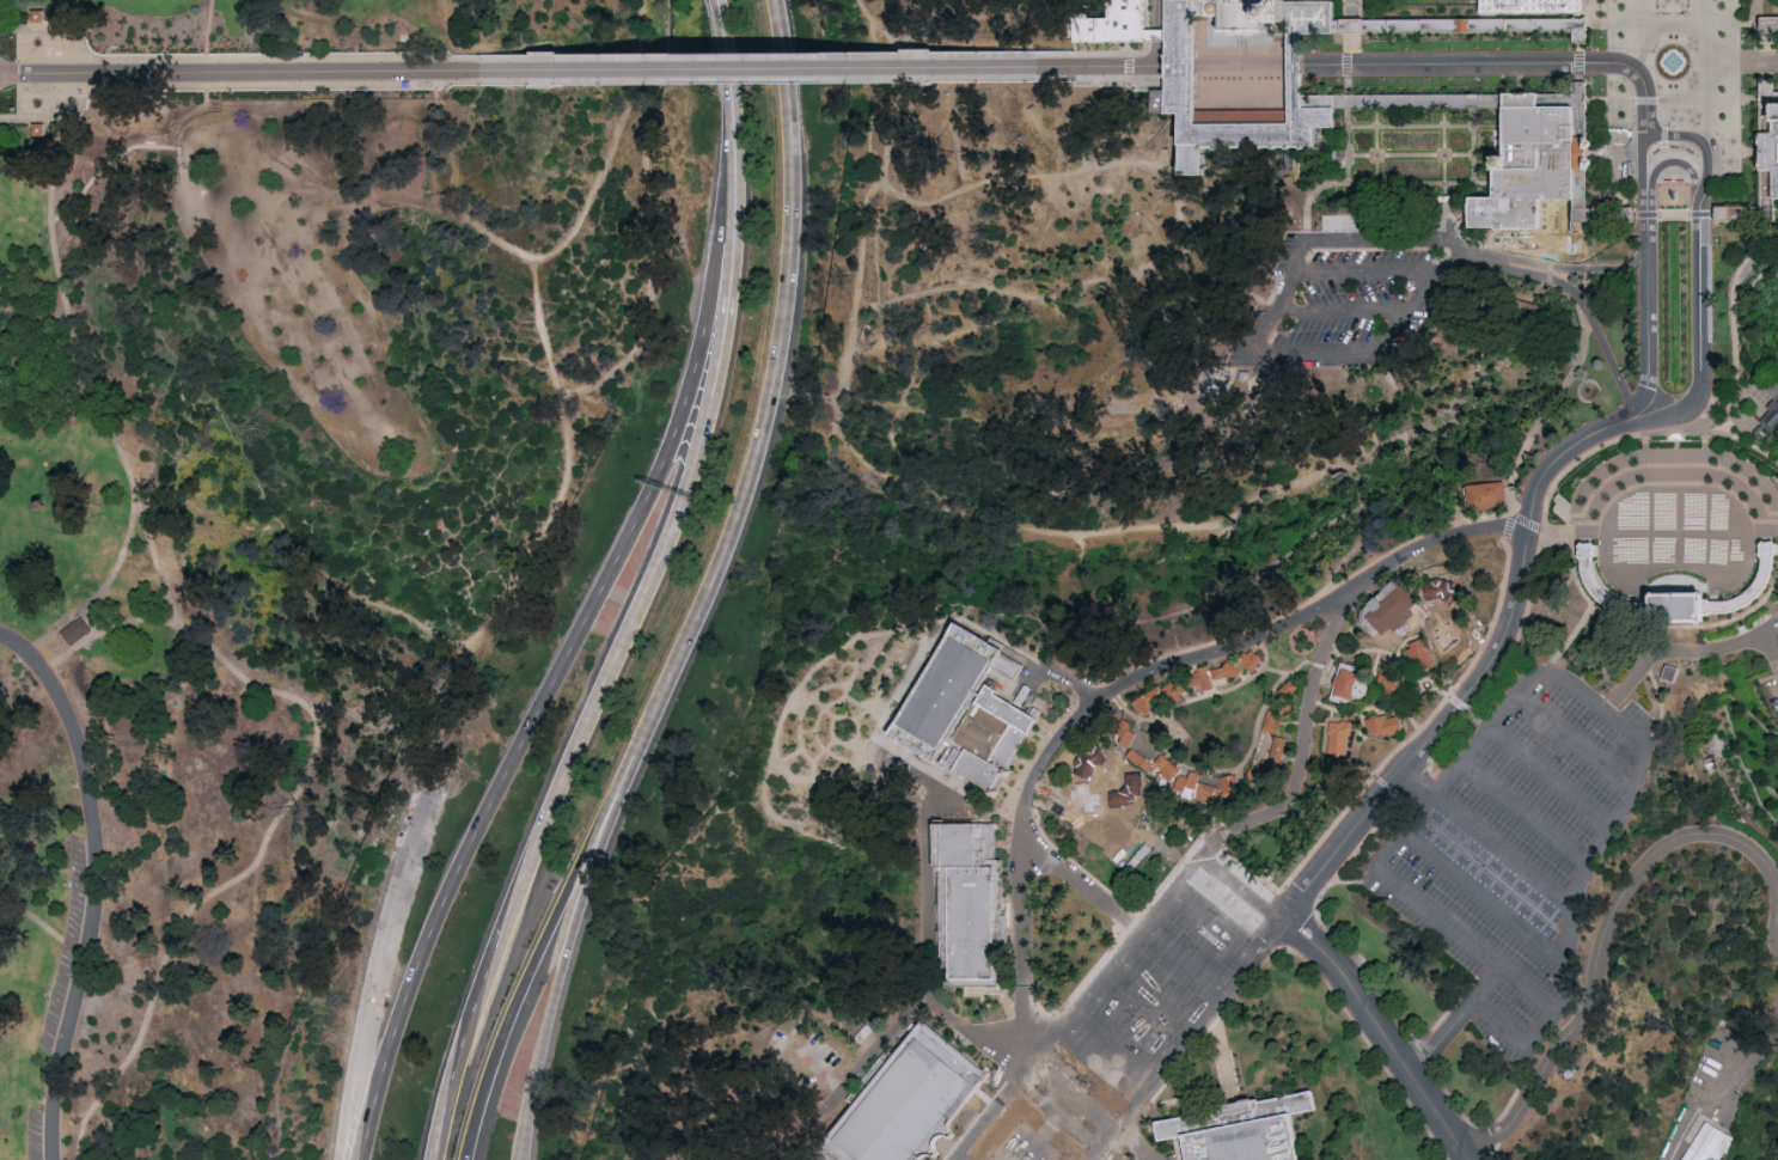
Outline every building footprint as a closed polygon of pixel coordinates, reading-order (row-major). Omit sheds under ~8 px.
[(1145,42),(1175,42),(1175,30),(1157,30),(1157,0),(1117,0),(1117,11),(1082,11),(1082,42),(1145,42)] [(1342,1),(1299,1),(1299,20),(1299,33),(1299,67),(1299,103),(1299,111),(1206,111),(1206,78),(1206,67),(1206,35),(1206,16),(1206,0),(1175,0),(1175,30),(1175,42),(1175,67),(1175,78),(1175,112),(1190,112),(1190,151),(1211,151),(1324,151),(1325,128),(1340,128),(1342,108),(1336,108),(1312,108),(1312,105),(1312,92),(1312,66),(1312,37),(1340,37),(1342,22),(1342,1)] [(1206,16),(1206,0),(1289,0),(1289,1),(1299,1),(1299,20),(1276,19),(1276,31),(1228,31),(1229,16),(1206,16)] [(1478,17),(1478,0),(1582,0),(1582,17),(1478,17)] [(35,21),(48,21),(48,9),(35,9),(35,21)] [(1342,22),(1351,22),(1365,22),(1380,22),(1478,20),(1585,19),(1585,29),(1585,33),(1585,45),(1581,45),(1571,45),(1571,35),(1351,37),(1340,37),(1342,22)] [(1764,19),(1777,19),(1777,33),(1774,33),(1774,47),(1766,47),(1762,47),(1762,53),(1759,47),(1758,32),(1758,26),(1759,19),(1764,19)] [(1504,91),(1504,108),(1505,154),(1490,154),(1490,170),(1496,169),(1496,183),(1496,196),(1470,197),(1470,226),(1551,225),(1551,196),(1582,196),(1582,220),(1588,220),(1591,220),(1591,216),(1591,152),(1591,132),(1590,103),(1590,99),(1590,80),(1581,80),(1574,80),(1574,90),(1504,91)] [(1777,202),(1777,93),(1773,93),(1773,83),(1771,83),(1766,83),(1761,83),(1759,84),(1759,97),(1759,100),(1759,105),(1759,134),(1756,134),(1756,149),(1756,153),(1756,159),(1756,173),(1759,173),(1759,210),(1715,210),(1715,218),(1715,225),(1762,224),(1766,224),(1771,224),(1773,224),(1773,202),(1777,202)] [(1504,108),(1504,91),(1350,92),(1312,92),(1312,105),(1336,105),(1336,108),(1342,108),(1350,108),(1381,108),(1450,108),(1477,108),(1504,108)] [(1211,151),(1190,151),(1190,177),(1211,177),(1211,151)] [(1761,426),(1762,428),(1771,435),(1777,428),(1777,402),(1777,404),(1773,401),(1765,409),(1767,413),(1758,423),(1761,426)] [(1458,492),(1459,511),(1496,509),(1495,489),(1458,492)] [(1576,547),(1591,547),(1593,560),(1590,561),(1589,564),(1591,576),(1596,586),(1602,592),(1612,599),(1619,603),(1631,605),(1639,606),(1639,602),(1645,602),(1645,596),(1701,596),(1701,602),(1706,602),(1707,605),(1712,605),(1724,604),(1735,602),(1748,593),(1758,579),(1760,561),(1758,557),(1759,545),(1772,544),(1774,557),(1772,561),(1772,569),(1770,578),(1766,588),(1761,596),(1754,603),(1747,608),(1734,613),(1728,616),(1719,617),(1707,617),(1706,618),(1701,618),(1701,624),(1644,624),(1644,618),(1642,618),(1638,616),(1631,615),(1623,613),(1615,610),(1608,606),(1603,604),(1593,594),(1587,585),(1583,578),(1582,572),(1580,561),(1577,560),(1576,547)] [(1358,616),(1399,576),(1424,602),(1416,610),(1419,613),(1387,645),(1358,616)] [(1423,585),(1430,584),(1429,581),(1443,581),(1460,592),(1448,609),(1440,600),(1425,603),(1423,585)] [(69,647),(90,631),(79,617),(59,633),(69,647)] [(1431,635),(1444,652),(1459,641),(1446,624),(1431,635)] [(954,628),(892,738),(991,794),(1032,721),(1003,706),(1025,668),(954,628)] [(1412,648),(1411,641),(1429,635),(1440,666),(1418,674),(1409,649),(1412,648)] [(1255,671),(1264,657),(1255,652),(1247,666),(1255,671)] [(1244,670),(1239,677),(1234,674),(1216,679),(1212,668),(1221,667),(1223,668),(1228,661),(1244,670)] [(1333,697),(1343,661),(1365,667),(1364,672),(1367,673),(1365,676),(1369,678),(1371,682),(1373,686),(1371,691),(1368,695),(1363,697),(1360,697),(1358,704),(1333,697)] [(1215,689),(1208,665),(1198,667),(1204,691),(1215,689)] [(1301,685),(1294,691),(1291,688),(1287,692),(1282,688),(1294,677),(1301,685)] [(1163,688),(1173,679),(1175,683),(1180,679),(1189,688),(1181,695),(1184,698),(1177,704),(1163,688)] [(1134,702),(1139,714),(1145,712),(1147,715),(1157,709),(1154,702),(1163,697),(1156,685),(1143,692),(1144,696),(1134,702)] [(1264,729),(1270,708),(1279,712),(1276,721),(1284,724),(1281,734),(1264,729)] [(1370,734),(1365,716),(1381,713),(1382,714),(1388,713),(1389,718),(1399,715),(1403,716),(1406,725),(1405,728),(1403,732),(1386,737),(1385,733),(1379,734),(1379,732),(1370,734)] [(1328,749),(1331,733),(1328,733),(1330,720),(1340,721),(1342,719),(1351,720),(1350,733),(1349,733),(1348,750),(1328,749)] [(1125,721),(1119,738),(1132,744),(1139,727),(1125,721)] [(1276,734),(1271,759),(1282,762),(1284,753),(1288,753),(1288,749),(1285,749),(1287,737),(1276,734)] [(1098,747),(1105,763),(1093,768),(1088,782),(1075,777),(1079,768),(1073,767),(1076,756),(1088,751),(1098,747)] [(1156,763),(1151,771),(1126,756),(1132,747),(1156,763)] [(1163,755),(1156,763),(1165,769),(1161,773),(1167,777),(1172,776),(1174,779),(1181,769),(1163,755)] [(1253,765),(1246,776),(1265,787),(1271,776),(1253,765)] [(1180,774),(1175,787),(1185,790),(1184,793),(1193,796),(1200,773),(1193,770),(1191,777),(1180,774)] [(1124,775),(1124,786),(1118,793),(1108,794),(1108,812),(1131,811),(1131,804),(1135,799),(1141,799),(1139,775),(1124,775)] [(1222,776),(1224,793),(1235,790),(1232,775),(1222,776)] [(1200,781),(1197,798),(1220,804),(1223,788),(1200,781)] [(1087,784),(1088,794),(1099,794),(1099,811),(1096,812),(1096,816),(1082,816),(1082,810),(1074,810),(1073,805),(1069,806),(1069,792),(1074,792),(1074,786),(1087,784)] [(931,830),(934,993),(1002,991),(1000,828),(931,830)] [(829,1159),(906,1159),(982,1069),(922,1022),(819,1152),(829,1159)] [(1704,1092),(1691,1086),(1709,1046),(1722,1052),(1704,1092)] [(1691,1116),(1676,1109),(1686,1091),(1699,1098),(1691,1116)] [(1293,1116),(1302,1159),(1188,1159),(1184,1137),(1159,1141),(1155,1124),(1227,1110),(1238,1109),(1259,1104),(1314,1093),(1318,1111),(1293,1116)] [(1734,1142),(1723,1159),(1684,1159),(1706,1124),(1734,1142)]
